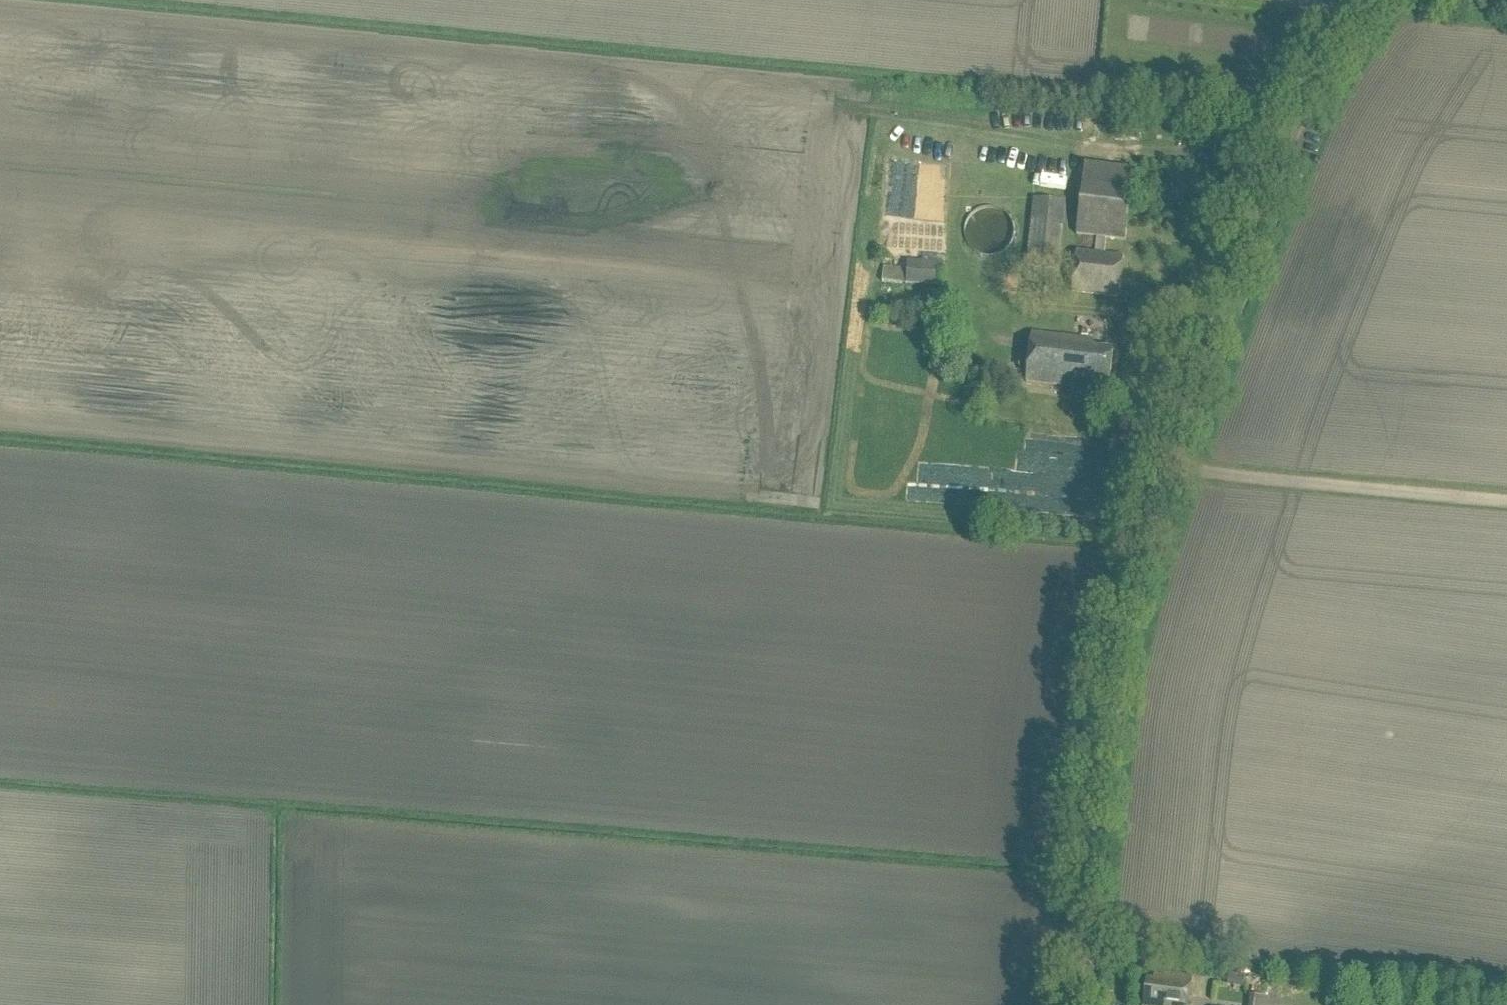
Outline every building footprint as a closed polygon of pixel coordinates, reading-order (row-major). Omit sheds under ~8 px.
[(1095,239),(1093,255),(1077,253),(1072,293),(1119,299),(1124,259),(1103,256),(1105,240),(1124,242),(1131,193),(1081,187),(1075,236),(1095,239)] [(1033,197),(1025,266),(1058,269),(1066,201),(1033,197)] [(865,281),(942,287),(943,260),(867,255),(865,281)] [(1026,385),(1087,391),(1088,382),(1109,385),(1113,351),(1092,349),(1093,341),(1031,335),(1026,385)] [(1144,1004),(1188,1004),(1192,979),(1155,974),(1154,983),(1147,982),(1144,1004)] [(1209,997),(1213,979),(1202,976),(1198,995),(1209,997)]
